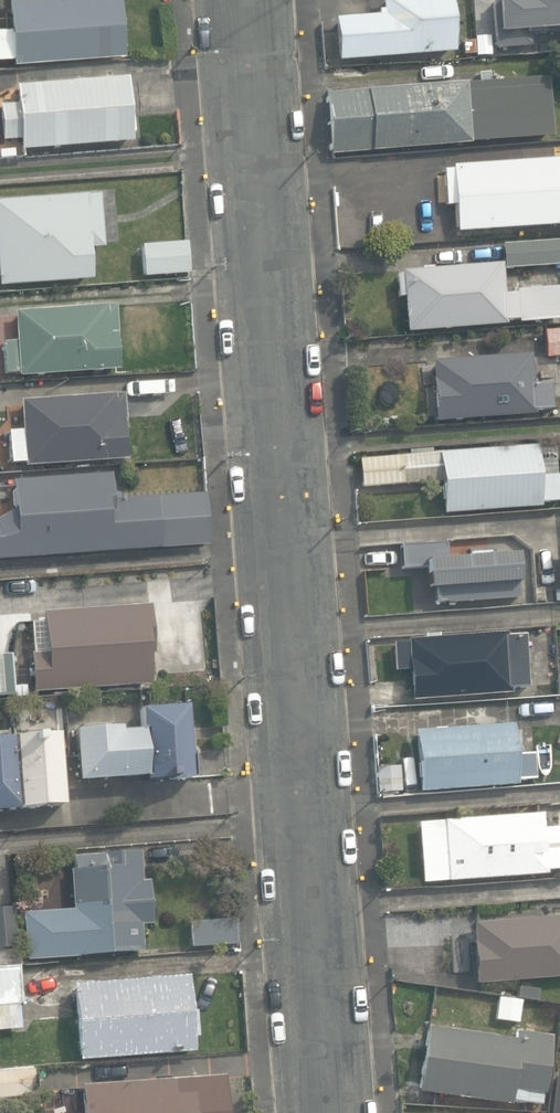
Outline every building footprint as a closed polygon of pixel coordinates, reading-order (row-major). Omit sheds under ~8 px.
[(13,60),(125,51),(121,0),(9,0),(11,25),(0,26),(0,57),(13,56),(13,60)] [(453,53),(449,0),(381,0),(381,11),(376,11),(376,16),(333,19),(336,62),(453,53)] [(461,14),(470,14),(469,0),(460,0),(461,14)] [(559,32),(559,0),(522,0),(488,2),(491,50),(527,47),(526,34),(559,32)] [(327,92),(332,152),(552,136),(548,76),(327,92)] [(18,138),(19,150),(133,141),(127,77),(17,86),(19,103),(0,104),(3,140),(18,138)] [(0,151),(0,159),(15,158),(14,150),(0,151)] [(455,231),(559,224),(559,159),(453,167),(453,171),(444,172),(445,188),(452,187),(455,231)] [(1,287),(93,279),(92,267),(93,260),(93,256),(90,249),(90,246),(105,245),(101,196),(86,197),(86,195),(0,203),(0,275),(1,287)] [(504,270),(559,266),(559,238),(502,242),(504,270)] [(143,246),(146,277),(190,274),(188,242),(143,246)] [(404,297),(407,332),(507,324),(507,321),(517,320),(517,323),(559,320),(556,287),(515,291),(515,293),(504,294),(501,263),(402,271),(402,274),(397,274),(399,298),(404,297)] [(19,373),(19,375),(120,369),(116,306),(14,312),(16,341),(4,342),(6,374),(19,373)] [(547,358),(559,357),(559,330),(545,331),(547,358)] [(529,355),(430,364),(435,425),(535,416),(535,411),(553,410),(551,381),(531,383),(529,355)] [(25,461),(26,467),(125,459),(125,450),(127,446),(123,394),(21,402),(23,431),(10,432),(13,462),(25,461)] [(441,481),(444,515),(541,507),(541,502),(559,501),(557,475),(540,477),(537,444),(360,459),(363,487),(441,481)] [(135,485),(134,470),(123,470),(124,486),(135,485)] [(111,552),(111,544),(113,540),(111,524),(114,524),(111,472),(13,478),(16,519),(0,520),(0,559),(111,552)] [(142,513),(145,545),(206,540),(204,508),(142,513)] [(422,545),(427,606),(526,599),(526,595),(544,594),(543,569),(523,570),(521,538),(422,545)] [(30,653),(33,692),(150,684),(150,675),(152,668),(152,661),(148,654),(155,653),(151,604),(44,612),(47,652),(30,653)] [(408,671),(410,700),(511,694),(510,689),(528,688),(526,635),(507,636),(506,631),(438,636),(438,634),(425,635),(425,638),(407,639),(407,641),(393,642),(395,671),(408,671)] [(16,694),(13,654),(0,655),(0,696),(16,694)] [(151,779),(198,776),(193,704),(146,707),(151,779)] [(415,731),(419,792),(518,784),(517,780),(536,779),(534,753),(515,755),(513,723),(415,731)] [(124,730),(124,724),(78,727),(81,779),(148,774),(145,728),(124,730)] [(18,811),(63,808),(58,734),(13,737),(18,811)] [(18,811),(13,737),(0,738),(0,812),(18,811)] [(421,886),(548,875),(548,870),(559,869),(559,828),(545,829),(544,813),(415,823),(421,886)] [(141,881),(139,851),(73,856),(74,869),(70,869),(73,909),(22,913),(26,960),(142,951),(140,925),(151,924),(148,880),(141,881)] [(22,964),(20,945),(18,945),(15,906),(0,908),(0,966),(22,964)] [(476,983),(559,977),(559,916),(472,922),(476,983)] [(190,922),(191,947),(239,944),(237,919),(190,922)] [(389,949),(391,972),(436,968),(434,944),(389,949)] [(18,1004),(21,1004),(18,967),(0,968),(0,1031),(8,1031),(7,1018),(19,1017),(18,1004)] [(72,982),(78,1060),(194,1052),(193,1038),(197,1037),(195,1010),(191,1010),(188,974),(72,982)] [(512,1102),(541,1106),(551,1035),(514,1030),(513,1038),(426,1026),(417,1091),(434,1093),(433,1101),(449,1104),(450,1096),(512,1105),(512,1102)] [(36,1095),(34,1067),(0,1070),(0,1098),(36,1095)] [(555,1072),(549,1112),(559,1112),(559,1073),(555,1072)] [(224,1075),(82,1084),(84,1112),(227,1112),(224,1075)]
